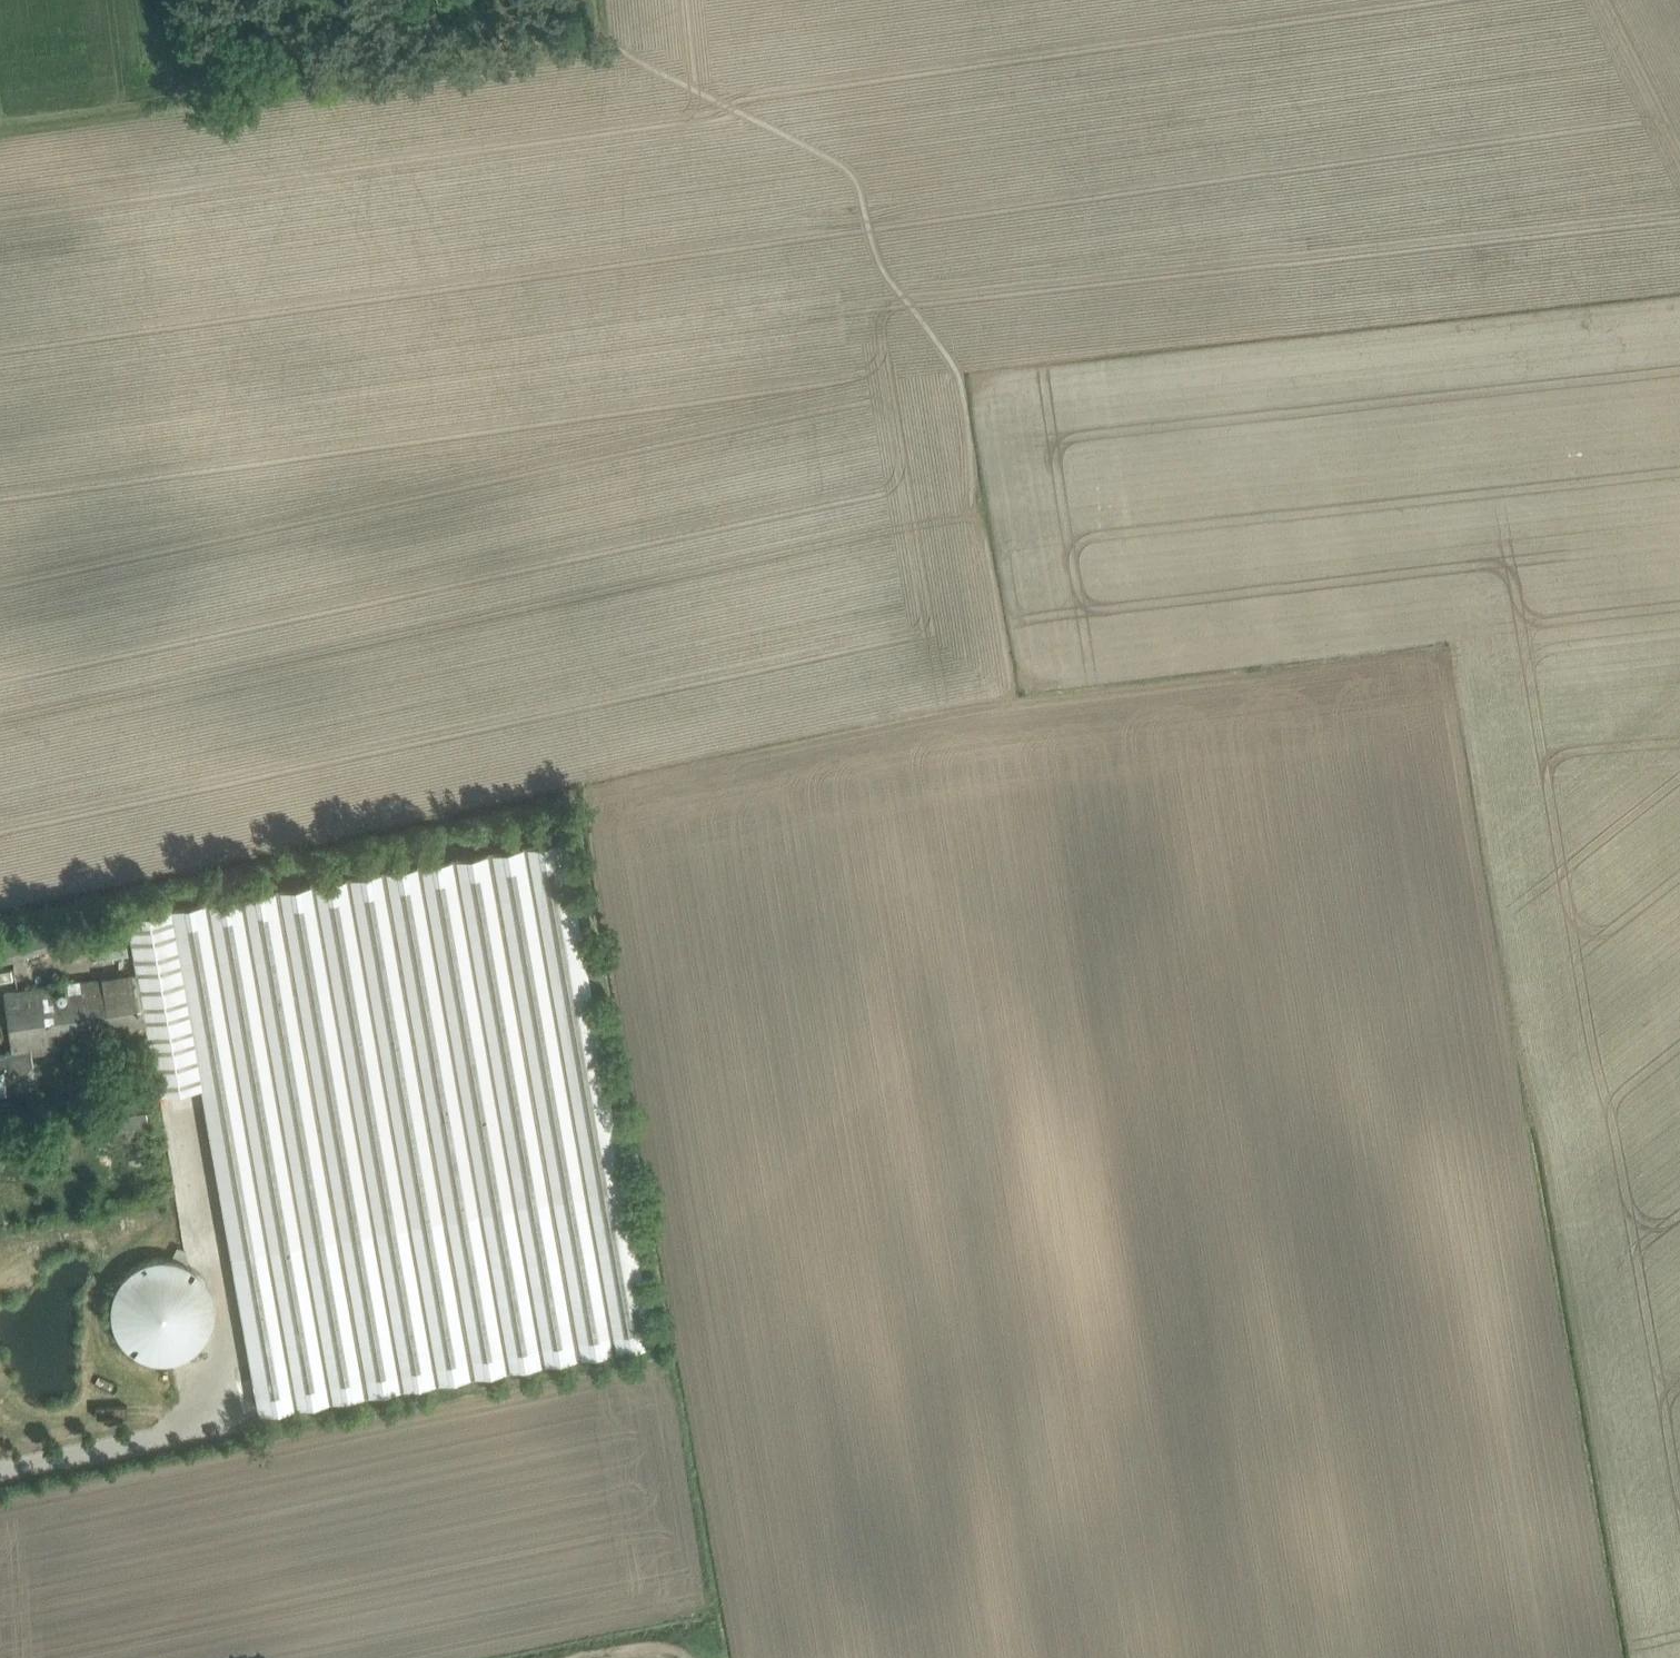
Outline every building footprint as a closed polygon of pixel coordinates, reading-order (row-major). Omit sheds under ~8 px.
[(202,1085),(254,1379),(238,1382),(244,1414),(655,1342),(565,839),(171,909),(202,1085)] [(159,1093),(202,1085),(171,909),(128,917),(159,1093)] [(33,1051),(146,1035),(137,974),(5,992),(13,1051),(6,1052),(7,1053),(0,1054),(0,1095),(8,1093),(5,1070),(15,1069),(18,1071),(28,1070),(31,1066),(35,1065),(33,1051)] [(99,1339),(191,1363),(214,1276),(122,1251),(99,1339)]
